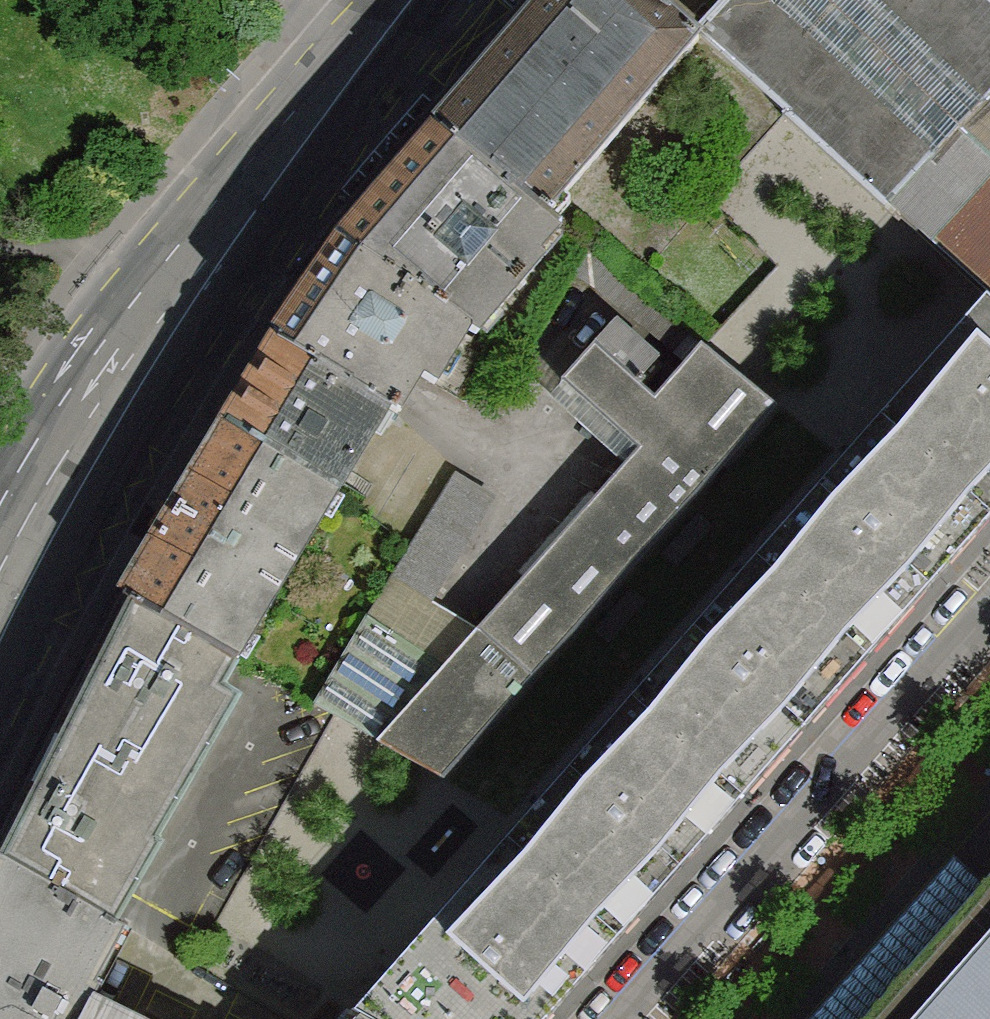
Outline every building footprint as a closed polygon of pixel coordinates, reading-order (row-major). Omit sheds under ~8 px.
[(552,221),(559,213),(553,208),(701,39),(697,35),(658,1),(658,0),(555,0),(442,131),(552,221)] [(697,35),(701,39),(785,115),(986,298),(989,301),(989,108),(984,103),(989,96),(989,1),(989,0),(729,0),(697,35)] [(457,313),(479,330),(544,257),(539,252),(560,227),(552,221),(442,131),(345,243),(457,313)] [(279,339),(392,406),(399,411),(413,391),(422,377),(435,385),(468,330),(476,335),(479,330),(457,313),(345,243),(295,316),(279,339)] [(593,285),(624,311),(685,363),(701,345),(609,266),(586,249),(571,273),(593,285)] [(986,298),(880,418),(989,515),(989,301),(986,298)] [(621,327),(601,347),(646,388),(665,366),(621,327)] [(228,423),(340,489),(392,406),(279,339),(228,423)] [(444,665),(379,740),(444,779),(777,405),(701,345),(685,363),(655,396),(646,388),(601,347),(597,343),(564,380),(640,447),(478,627),(444,665)] [(880,418),(844,457),(754,559),(867,659),(989,520),(989,515),(880,418)] [(126,595),(238,660),(340,489),(228,423),(126,595)] [(444,665),(478,627),(435,601),(499,496),(455,471),(406,555),(369,617),(444,665)] [(743,799),(867,659),(754,559),(631,699),(743,799)] [(62,724),(182,793),(240,696),(223,688),(231,673),(238,660),(126,595),(117,613),(62,724)] [(444,665),(369,617),(316,706),(334,716),(379,740),(444,665)] [(617,939),(743,799),(631,699),(520,824),(506,839),(617,939)] [(115,920),(161,843),(156,840),(182,793),(62,724),(0,844),(0,854),(115,920)] [(506,839),(353,1010),(369,1018),(508,1018),(527,998),(547,1017),(617,939),(506,839)] [(91,999),(129,928),(115,920),(0,854),(0,1018),(81,1018),(91,999)] [(866,1018),(989,1018),(989,881),(866,1018)] [(547,1017),(527,998),(508,1018),(545,1018),(547,1017)] [(91,999),(81,1018),(132,1018),(91,999)] [(353,1010),(345,1018),(369,1018),(353,1010)]
